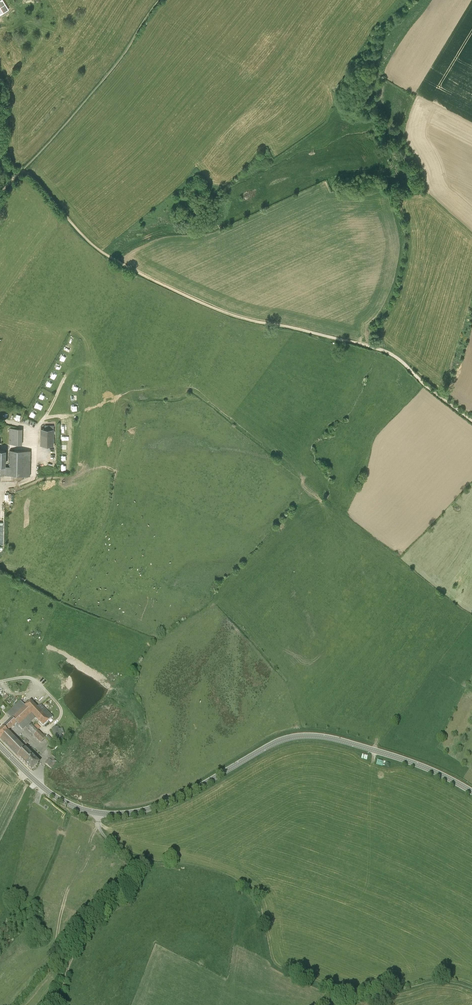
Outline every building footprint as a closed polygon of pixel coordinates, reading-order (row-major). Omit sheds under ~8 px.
[(21,446),(22,429),(10,429),(10,445),(21,446)] [(53,446),(53,429),(45,429),(40,429),(40,445),(53,446)] [(4,475),(30,476),(25,475),(25,450),(30,451),(31,450),(9,450),(9,465),(6,465),(6,450),(0,449),(0,475),(4,475)] [(30,711),(32,713),(32,714),(37,709),(30,702),(25,706),(30,711)] [(29,723),(30,723),(26,719),(32,713),(30,711),(25,706),(17,714),(23,721),(19,726),(21,728),(24,725),(28,728),(31,725),(29,723)] [(35,718),(37,720),(46,711),(41,706),(37,709),(32,714),(32,713),(26,719),(30,723),(35,718)] [(23,721),(17,714),(12,709),(12,710),(11,711),(10,711),(9,712),(8,713),(7,714),(12,718),(0,730),(0,739),(8,731),(16,723),(19,726),(23,721)] [(52,718),(46,711),(37,720),(43,726),(52,718)] [(27,729),(41,742),(45,738),(31,725),(28,728),(27,729)] [(58,727),(52,729),(56,740),(62,738),(61,735),(61,734),(64,734),(62,728),(59,730),(58,727)] [(8,731),(0,739),(31,771),(39,763),(8,731)] [(51,755),(48,760),(45,764),(51,769),(56,762),(54,760),(55,758),(51,755)]
